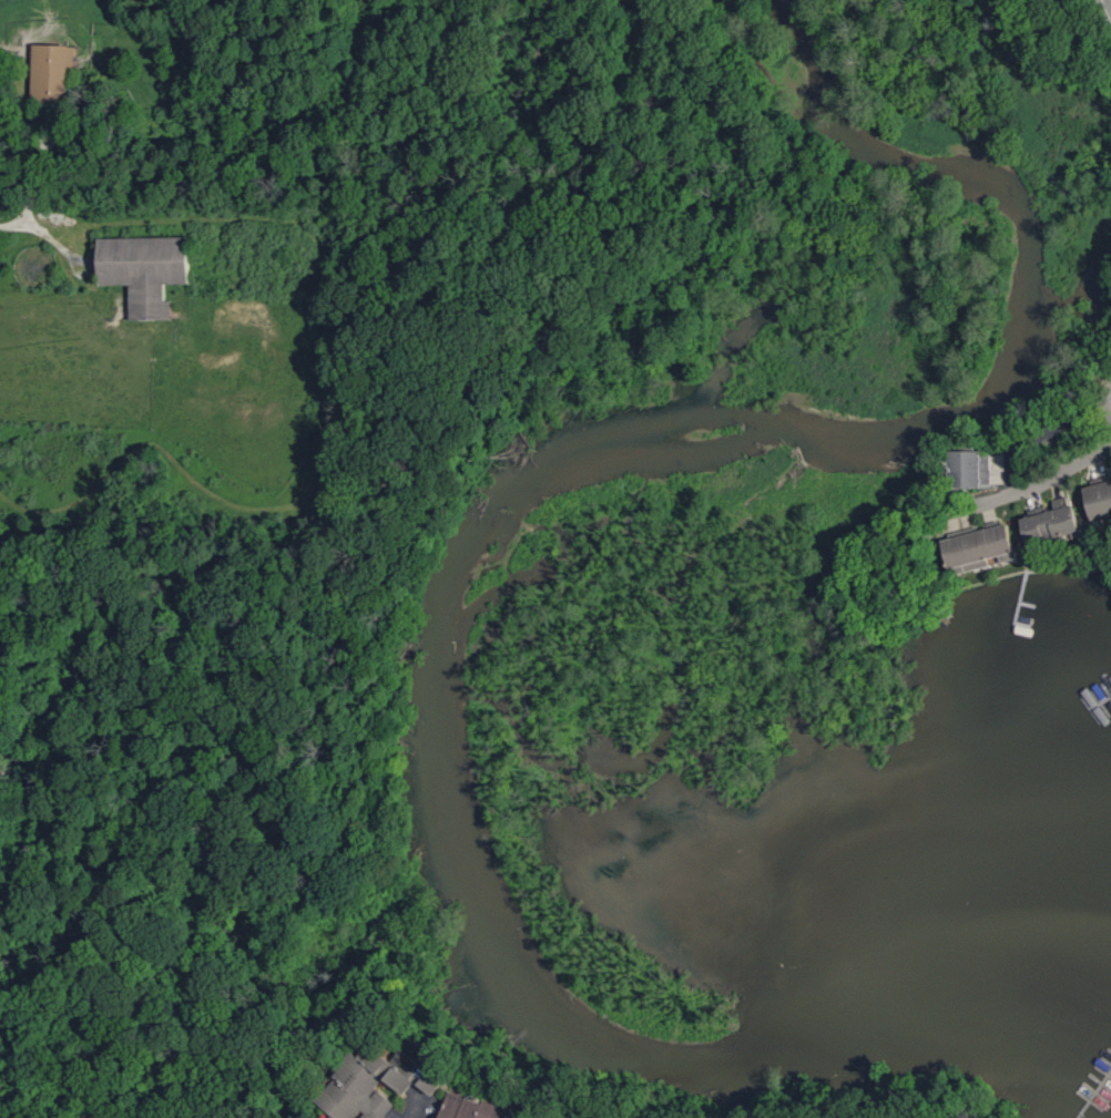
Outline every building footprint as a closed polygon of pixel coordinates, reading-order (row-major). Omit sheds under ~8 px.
[(71,67),(75,67),(76,45),(35,44),(33,102),(70,102),(71,67)] [(173,319),(173,301),(167,301),(167,284),(192,284),(192,237),(101,237),(101,285),(132,285),(132,319),(173,319)] [(955,452),(955,487),(993,487),(992,452),(955,452)] [(1088,482),(1096,524),(1110,521),(1110,478),(1088,482)] [(1084,535),(1078,505),(1070,506),(1068,496),(1054,499),(1055,506),(1025,512),(1032,545),(1084,535)] [(955,569),(967,566),(968,571),(1003,563),(1020,559),(1013,523),(1002,526),(1002,521),(983,525),(984,528),(947,536),(955,569)] [(386,1115),(395,1105),(382,1093),(376,1092),(382,1076),(406,1096),(424,1087),(435,1097),(445,1084),(404,1048),(394,1060),(365,1050),(361,1056),(354,1053),(337,1072),(331,1092),(320,1104),(328,1111),(326,1117),(385,1117),(386,1115)] [(515,1112),(452,1089),(442,1117),(512,1117),(515,1112)]
